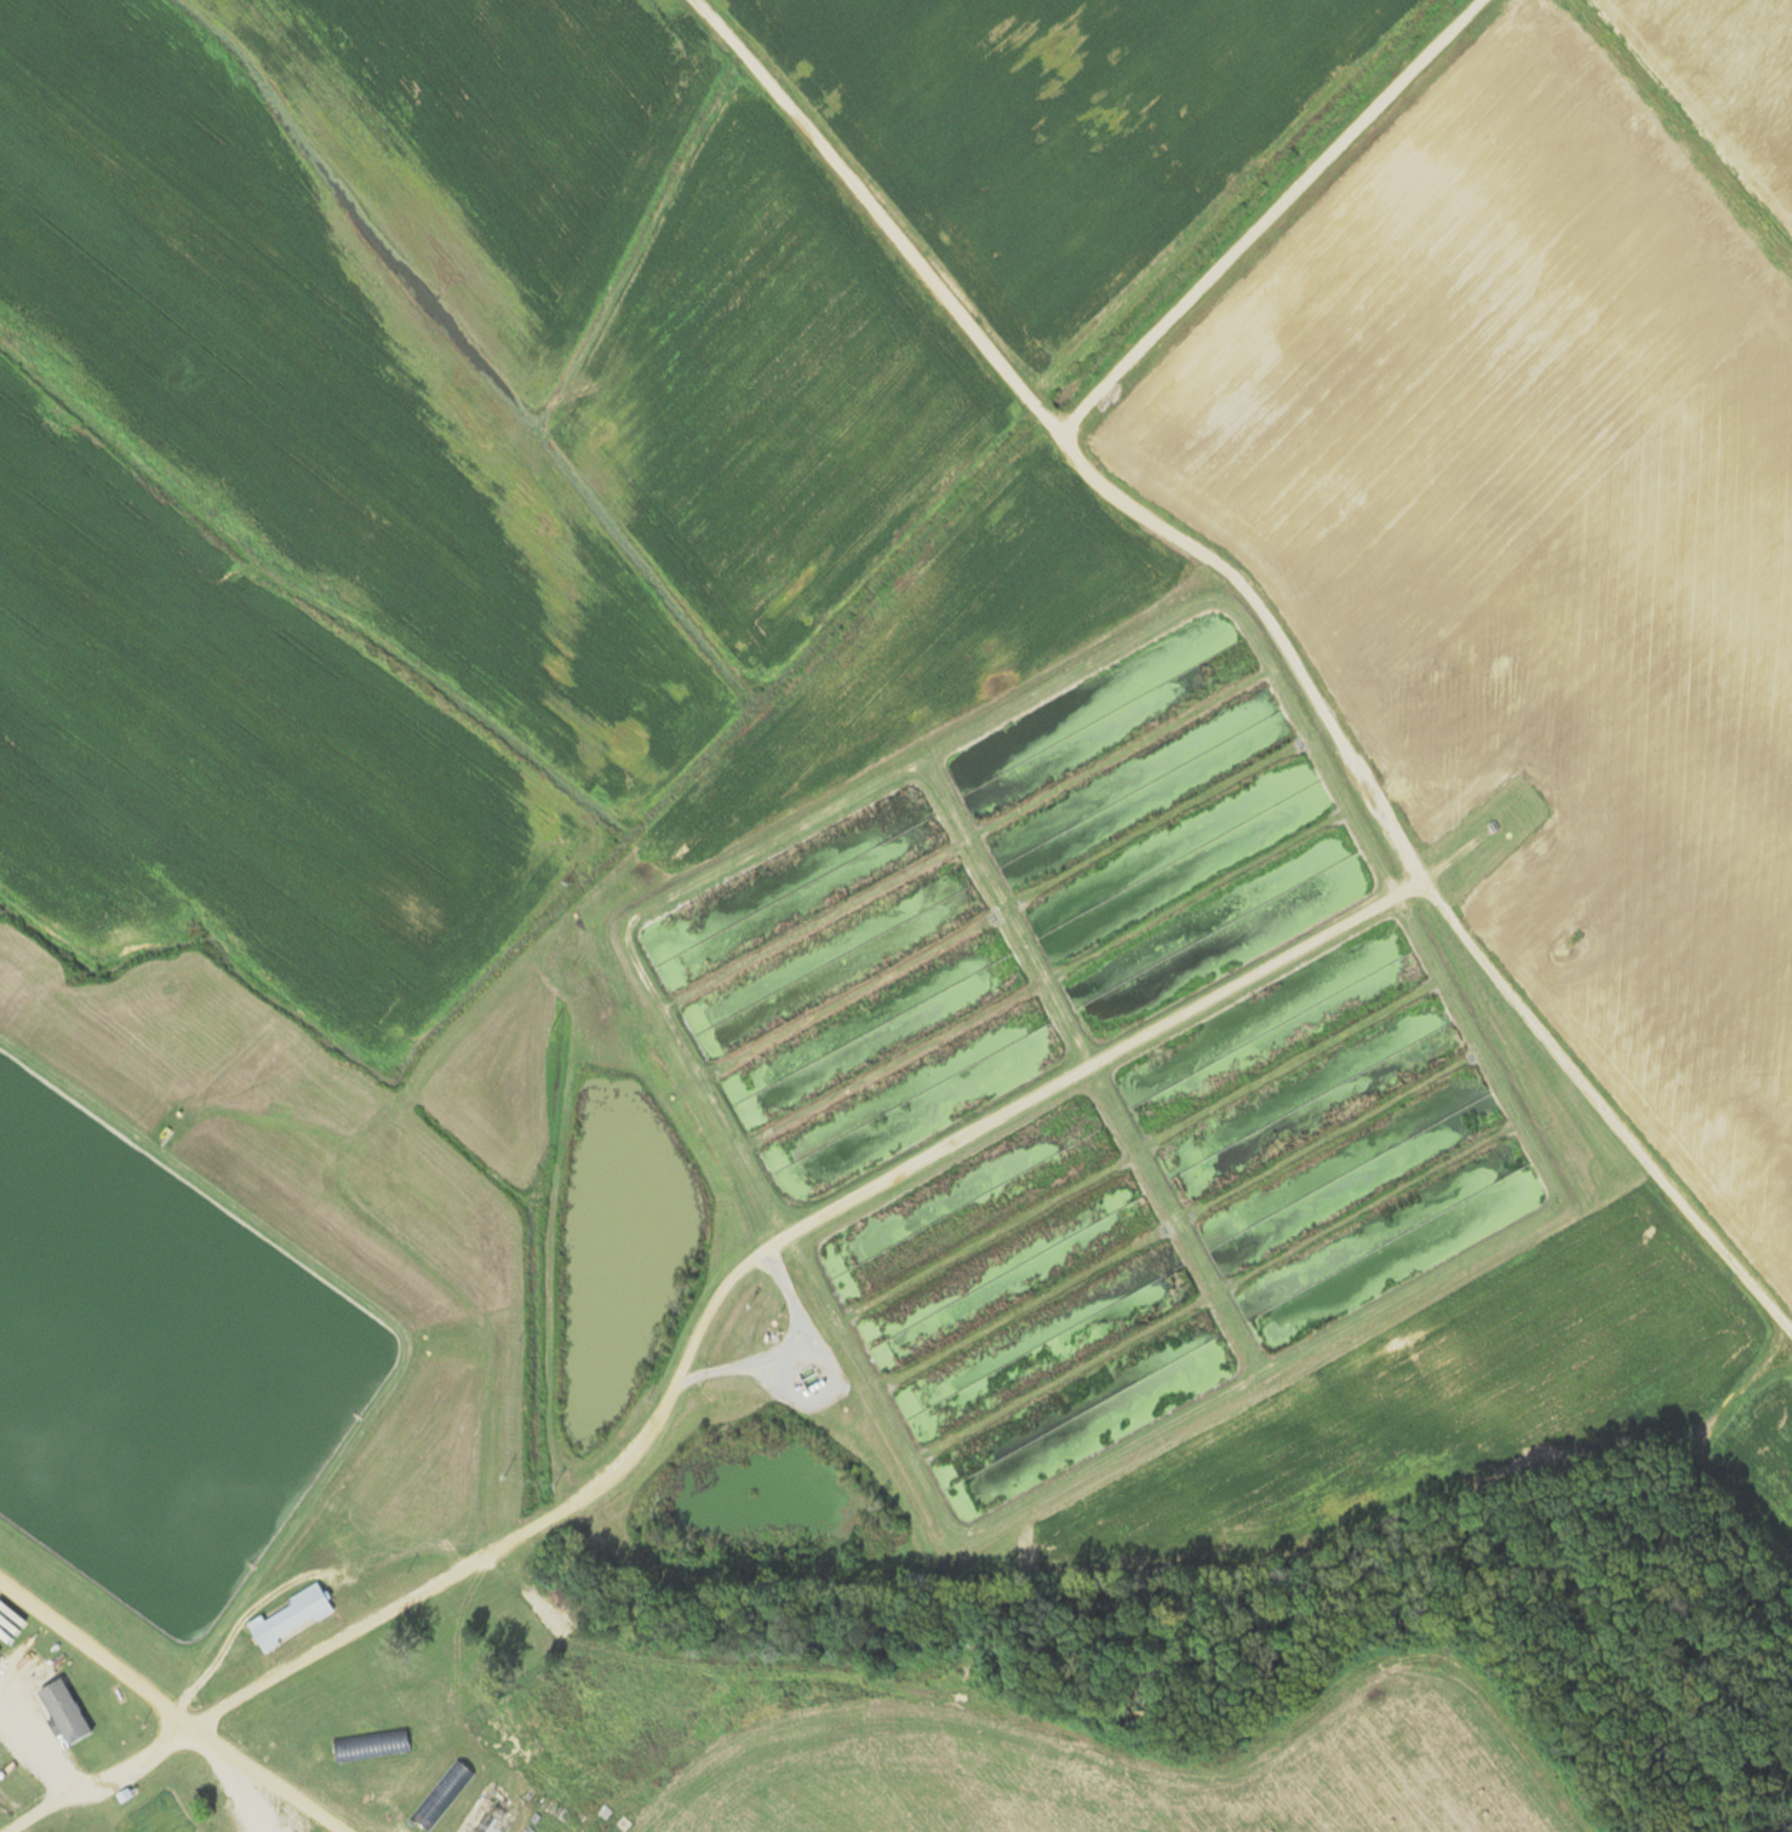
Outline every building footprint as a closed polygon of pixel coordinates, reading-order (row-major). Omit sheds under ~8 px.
[(247,1625),(261,1650),(331,1611),(317,1586),(247,1625)] [(62,1677),(37,1689),(65,1747),(90,1734),(62,1677)] [(410,1753),(407,1729),(333,1739),(336,1763),(410,1753)] [(453,1758),(412,1819),(431,1831),(433,1831),(474,1772),(453,1758)]
